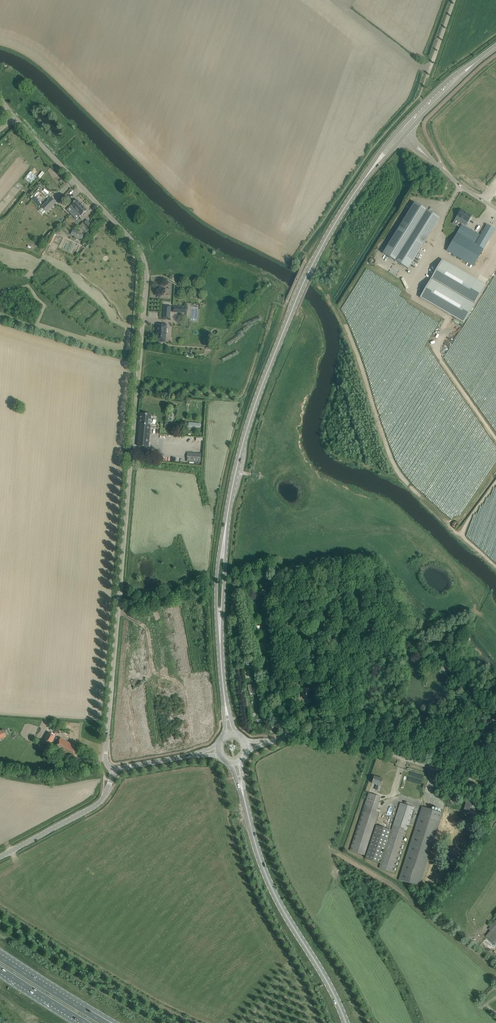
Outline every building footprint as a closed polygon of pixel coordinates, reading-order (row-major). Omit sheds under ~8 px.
[(30,185),(36,191),(42,185),(36,178),(30,185)] [(47,212),(56,203),(51,198),(42,207),(47,212)] [(77,200),(69,207),(79,217),(87,210),(77,200)] [(383,253),(404,267),(421,241),(424,243),(440,218),(414,202),(383,253)] [(461,211),(457,217),(455,219),(465,225),(467,223),(471,216),(468,214),(468,215),(461,211)] [(495,229),(487,225),(476,244),(474,244),(479,235),(462,225),(447,251),(473,266),(495,229)] [(73,231),(71,235),(81,239),(83,234),(73,231)] [(466,299),(477,280),(442,259),(420,297),(464,323),(475,304),(466,299)] [(167,325),(163,324),(158,324),(157,328),(159,328),(159,330),(157,330),(157,336),(158,336),(158,341),(159,341),(159,342),(160,343),(162,343),(163,343),(163,342),(165,342),(166,341),(164,341),(165,337),(166,337),(166,332),(167,332),(168,332),(168,330),(168,329),(166,329),(167,325)] [(141,414),(139,436),(138,446),(149,447),(151,415),(141,414)] [(201,453),(197,453),(188,452),(187,461),(201,462),(201,453)] [(442,657),(439,666),(445,668),(448,659),(442,657)] [(311,697),(310,688),(301,688),(302,698),(311,697)] [(55,748),(75,759),(80,750),(61,738),(58,743),(53,740),(55,737),(49,733),(47,737),(47,736),(46,737),(47,737),(45,741),(56,747),(55,748)] [(374,776),(373,781),(372,783),(377,785),(376,789),(379,790),(381,786),(383,779),(374,776)] [(377,808),(381,796),(369,792),(350,851),(366,855),(381,809),(377,808)] [(467,799),(463,810),(469,812),(471,807),(473,807),(475,801),(467,799)] [(379,868),(394,872),(415,807),(400,802),(379,868)] [(422,806),(419,816),(399,880),(419,886),(440,822),(443,813),(422,806)] [(365,858),(380,863),(391,829),(376,825),(365,858)] [(485,936),(486,937),(495,945),(495,916),(487,927),(489,929),(488,929),(490,930),(485,936)]
